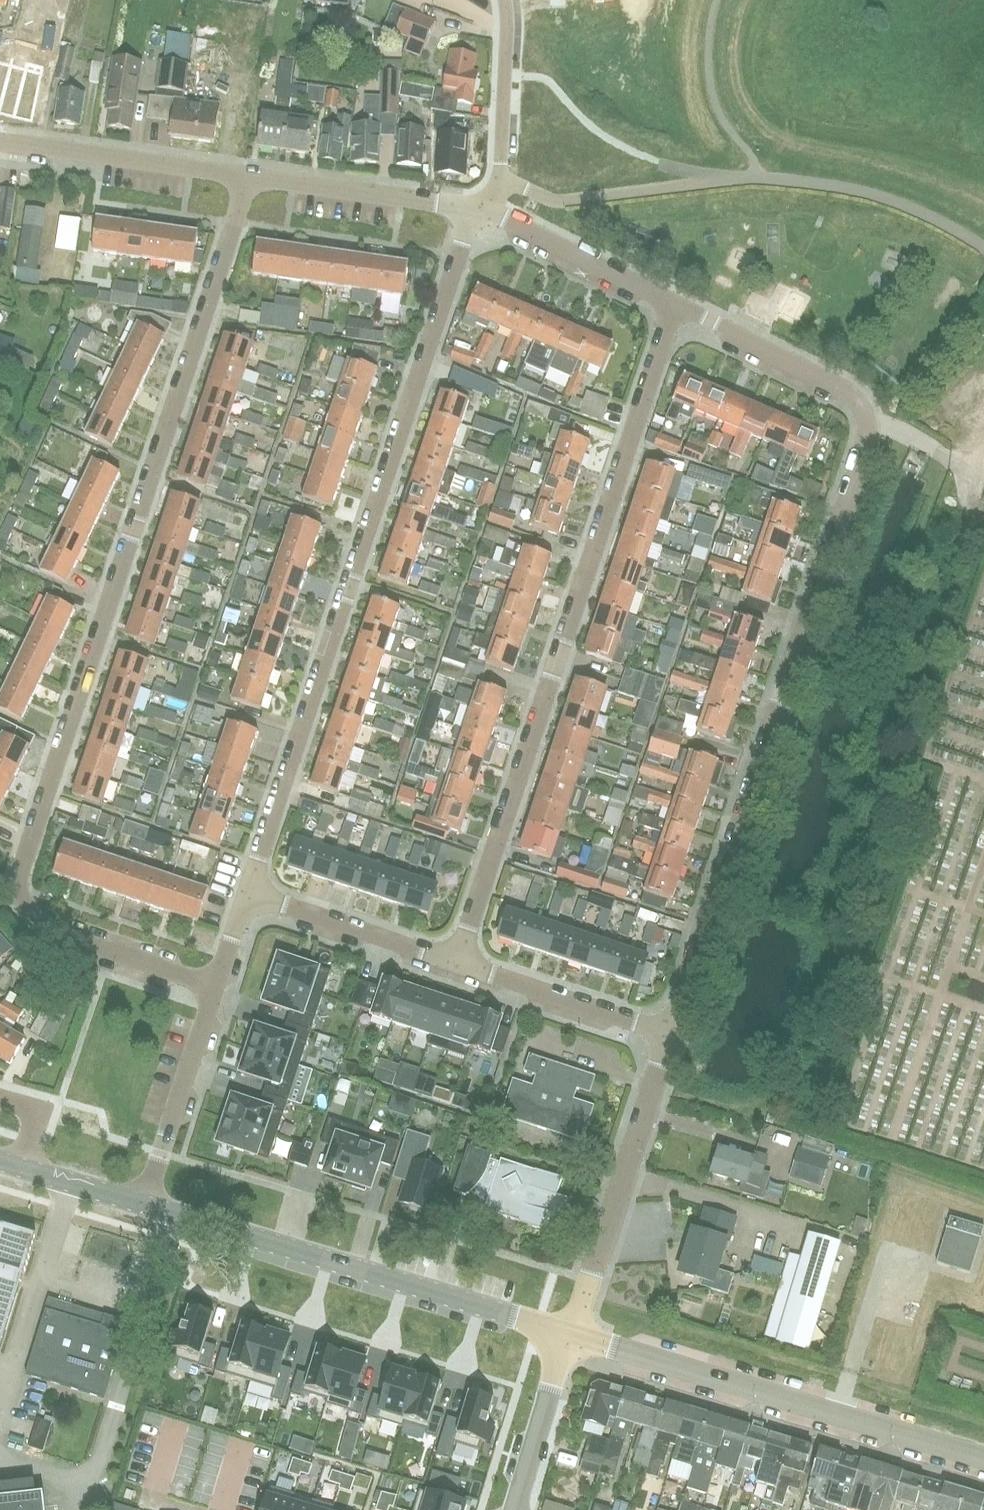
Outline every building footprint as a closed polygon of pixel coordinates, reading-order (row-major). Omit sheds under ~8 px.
[(436,21),(407,9),(397,32),(426,45),(436,21)] [(57,29),(41,25),(37,45),(52,49),(57,29)] [(374,32),(374,42),(388,42),(388,32),(374,32)] [(191,59),(212,62),(215,41),(194,38),(191,59)] [(69,82),(76,49),(61,46),(54,79),(69,82)] [(432,108),(454,113),(457,101),(472,104),(474,96),(479,73),(472,72),(475,55),(453,51),(450,67),(448,67),(443,90),(435,88),(433,102),(432,108)] [(100,84),(105,54),(96,52),(94,61),(93,61),(89,82),(100,84)] [(38,111),(47,62),(0,53),(0,104),(38,111)] [(108,93),(115,94),(110,126),(133,129),(142,61),(113,57),(108,93)] [(290,99),(292,84),(295,61),(280,59),(275,97),(290,99)] [(156,95),(184,98),(189,64),(161,60),(156,95)] [(380,95),(365,95),(364,112),(380,113),(380,116),(399,116),(400,72),(381,72),(380,95)] [(87,93),(75,91),(76,86),(61,83),(59,94),(60,95),(56,123),(81,127),(87,93)] [(292,84),(290,99),(307,101),(309,86),(292,84)] [(419,85),(417,99),(433,102),(435,88),(419,85)] [(338,109),(340,92),(327,90),(325,107),(338,109)] [(184,98),(156,95),(156,96),(152,95),(148,119),(175,122),(173,137),(216,143),(219,121),(221,105),(184,100),(184,98)] [(283,150),(288,118),(265,114),(260,147),(283,150)] [(348,147),(351,121),(352,116),(339,114),(337,128),(325,127),(321,160),(343,162),(345,147),(348,147)] [(435,115),(434,131),(462,133),(463,121),(451,120),(452,116),(435,115)] [(288,118),(283,150),(309,154),(314,122),(288,118)] [(355,125),(353,163),(380,164),(382,127),(355,125)] [(425,130),(401,129),(399,165),(423,166),(425,130)] [(439,134),(437,173),(467,175),(470,136),(439,134)] [(17,190),(1,187),(0,198),(0,228),(11,230),(17,190)] [(39,270),(47,210),(29,208),(20,268),(39,270)] [(119,256),(124,222),(99,218),(94,252),(119,256)] [(56,257),(78,259),(82,225),(60,222),(56,257)] [(149,225),(124,222),(119,256),(144,259),(149,225)] [(173,229),(149,225),(144,259),(168,263),(173,229)] [(199,233),(173,229),(168,263),(194,267),(199,233)] [(280,280),(285,244),(259,241),(254,276),(280,280)] [(309,248),(285,244),(280,280),(304,283),(309,248)] [(334,251),(309,248),(304,283),(329,287),(334,251)] [(334,251),(329,287),(354,290),(359,255),(334,251)] [(359,255),(354,290),(379,294),(384,258),(359,255)] [(409,262),(384,258),(379,294),(404,297),(409,262)] [(137,297),(138,297),(139,284),(114,281),(111,304),(135,307),(137,297)] [(489,323),(502,295),(480,286),(469,313),(467,313),(462,324),(474,329),(476,323),(488,328),(490,323),(489,323)] [(112,293),(100,291),(99,302),(111,304),(112,293)] [(524,305),(502,295),(489,323),(490,323),(511,333),(512,333),(524,305)] [(137,297),(135,307),(161,311),(163,300),(138,297),(137,297)] [(163,300),(161,311),(187,314),(188,303),(163,300)] [(272,327),(275,305),(262,303),(261,312),(241,309),(239,322),(272,327)] [(275,305),(272,327),(296,330),(299,308),(275,305)] [(512,333),(511,333),(501,357),(512,362),(522,338),(533,342),(534,342),(546,314),(524,305),(512,333)] [(128,348),(156,361),(167,338),(166,337),(172,324),(152,314),(132,311),(128,320),(139,325),(128,348)] [(534,342),(533,342),(523,367),(538,373),(546,355),(542,353),(545,347),(557,352),(569,324),(546,314),(534,342)] [(309,332),(321,334),(323,323),(311,322),(309,332)] [(335,325),(323,323),(321,334),(333,335),(335,325)] [(579,362),(592,330),(582,326),(580,329),(569,324),(557,352),(550,368),(572,377),(575,371),(576,371),(579,362)] [(359,339),(371,341),(373,330),(361,328),(359,339)] [(384,332),(373,330),(371,341),(383,342),(384,332)] [(576,371),(575,371),(572,377),(565,393),(576,398),(589,366),(603,372),(615,344),(592,334),(594,330),(592,330),(579,362),(576,371)] [(484,333),(476,353),(477,353),(474,359),(484,363),(496,337),(484,333)] [(0,334),(0,356),(9,360),(16,339),(0,334)] [(70,345),(78,349),(84,338),(75,334),(70,345)] [(218,360),(247,370),(254,346),(226,337),(218,360)] [(349,360),(342,384),(371,394),(379,370),(374,369),(382,348),(354,344),(349,360)] [(78,349),(70,345),(64,356),(73,360),(78,349)] [(477,353),(476,353),(454,346),(450,359),(472,366),(474,359),(477,353)] [(128,348),(118,369),(145,383),(156,361),(128,348)] [(218,360),(211,383),(239,392),(239,393),(252,397),(252,398),(275,406),(279,395),(256,387),(256,385),(243,381),(247,370),(218,360)] [(257,374),(276,380),(279,370),(260,364),(257,374)] [(145,383),(118,369),(107,391),(135,404),(145,383)] [(696,412),(708,383),(687,374),(675,402),(673,401),(666,418),(677,423),(684,406),(696,412)] [(532,381),(520,376),(516,387),(527,392),(532,381)] [(55,377),(49,389),(58,393),(64,382),(55,377)] [(304,379),(299,393),(308,396),(313,382),(304,379)] [(211,383),(203,406),(231,415),(239,393),(239,392),(211,383)] [(473,390),(453,383),(450,393),(469,400),(473,390)] [(731,392),(708,383),(696,412),(718,421),(731,392)] [(342,384),(334,406),(364,416),(371,394),(342,384)] [(58,393),(49,389),(43,401),(52,405),(58,393)] [(538,398),(554,405),(558,396),(542,389),(538,398)] [(450,393),(441,390),(434,414),(462,423),(470,400),(469,400),(450,393)] [(135,404),(107,391),(97,412),(124,425),(135,404)] [(583,403),(606,411),(610,398),(587,391),(583,403)] [(753,402),(731,392),(718,421),(740,430),(741,431),(753,402)] [(552,408),(528,400),(525,412),(548,419),(552,408)] [(741,431),(740,430),(730,453),(743,459),(753,436),(763,440),(775,412),(753,402),(741,431)] [(298,420),(303,406),(295,403),(290,417),(298,420)] [(602,421),(606,411),(583,403),(579,413),(602,421)] [(203,406),(196,429),(224,439),(231,415),(203,406)] [(334,406),(327,429),(357,439),(364,416),(334,406)] [(264,417),(245,411),(242,420),(261,426),(264,417)] [(124,425),(97,412),(86,434),(114,447),(124,425)] [(798,421),(775,412),(763,440),(786,450),(798,421)] [(434,414),(426,437),(454,446),(462,423),(434,414)] [(833,416),(828,429),(842,436),(844,432),(843,427),(842,422),(838,419),(833,416)] [(30,417),(22,434),(35,439),(43,423),(30,417)] [(298,420),(290,417),(288,425),(283,438),(300,444),(307,423),(298,420)] [(496,425),(476,419),(473,428),(493,434),(496,425)] [(786,450),(776,473),(770,485),(793,493),(797,480),(785,476),(790,464),(791,465),(796,454),(809,460),(813,452),(819,454),(822,447),(816,444),(821,431),(798,421),(786,450)] [(557,457),(585,466),(593,443),(566,434),(568,428),(555,423),(550,439),(561,443),(557,457)] [(196,429),(188,453),(216,462),(216,463),(245,472),(248,463),(230,457),(231,455),(220,452),(224,439),(196,429)] [(357,439),(327,429),(319,451),(349,461),(357,439)] [(719,449),(724,436),(713,431),(708,444),(719,449)] [(682,442),(659,433),(654,446),(677,455),(682,442)] [(234,443),(253,449),(256,440),(237,434),(234,443)] [(426,437),(418,460),(447,469),(454,446),(426,437)] [(465,451),(485,458),(488,448),(468,442),(465,451)] [(688,442),(682,457),(700,464),(706,449),(688,442)] [(511,453),(530,459),(533,449),(514,443),(511,453)] [(284,464),(289,449),(279,447),(275,461),(284,464)] [(83,483),(111,496),(122,474),(104,465),(109,455),(100,451),(95,461),(94,460),(83,483)] [(349,461),(319,451),(312,474),(342,484),(349,461)] [(216,462),(188,453),(180,477),(208,486),(216,463),(216,462)] [(585,466),(557,457),(545,453),(542,463),(554,466),(549,479),(577,489),(585,466)] [(263,472),(264,457),(248,456),(248,471),(263,472)] [(418,460),(411,484),(439,493),(439,494),(448,497),(456,473),(447,470),(447,469),(418,460)] [(651,463),(642,489),(676,500),(684,475),(677,472),(651,463)] [(732,479),(692,464),(687,476),(728,491),(732,479)] [(484,484),(496,488),(497,487),(495,486),(498,477),(461,465),(458,475),(484,483),(484,484)] [(758,466),(752,480),(770,485),(776,473),(758,466)] [(549,479),(519,470),(516,480),(546,489),(541,503),(569,512),(577,489),(549,479)] [(31,471),(25,481),(35,486),(40,475),(31,471)] [(281,473),(274,471),(270,484),(277,486),(281,473)] [(342,484),(312,474),(304,497),(334,507),(342,484)] [(219,489),(237,495),(241,486),(222,480),(219,489)] [(35,486),(25,481),(20,492),(29,497),(35,486)] [(111,496),(83,483),(73,504),(100,518),(111,496)] [(690,483),(688,492),(706,496),(708,486),(690,483)] [(411,484),(403,507),(432,515),(431,517),(465,527),(468,519),(452,514),(453,511),(435,505),(439,494),(439,493),(411,484)] [(496,488),(484,484),(477,505),(489,509),(496,488)] [(742,517),(796,535),(804,511),(789,506),(791,498),(753,485),(747,504),(771,512),(767,524),(742,516),(742,517)] [(676,500),(642,489),(635,512),(660,521),(668,523),(676,500)] [(174,496),(166,519),(194,528),(202,505),(174,496)] [(541,503),(528,499),(526,509),(538,512),(534,526),(562,536),(569,512),(541,503)] [(267,516),(271,503),(263,501),(258,514),(267,516)] [(100,518),(73,504),(62,526),(89,539),(100,518)] [(403,507),(395,530),(424,539),(423,541),(454,550),(457,540),(426,531),(431,517),(432,515),(403,507)] [(489,521),(513,529),(517,516),(493,508),(489,521)] [(635,512),(627,536),(652,544),(662,547),(666,535),(656,532),(660,521),(635,512)] [(796,535),(742,517),(742,518),(726,512),(721,527),(728,530),(731,523),(739,526),(763,535),(759,549),(788,559),(796,535)] [(10,515),(2,531),(11,536),(19,519),(10,515)] [(699,534),(712,538),(718,521),(698,515),(693,531),(700,533),(699,534)] [(285,541),(316,551),(323,528),(293,518),(285,541)] [(194,528),(166,519),(159,542),(187,551),(194,528)] [(205,532),(224,538),(227,529),(208,523),(205,532)] [(89,539),(62,526),(51,548),(79,561),(89,539)] [(511,533),(488,526),(484,538),(507,545),(511,533)] [(424,539),(395,530),(388,553),(416,563),(423,541),(424,539)] [(2,531),(0,535),(0,551),(3,552),(11,536),(2,531)] [(699,534),(692,557),(705,562),(712,538),(699,534)] [(727,558),(734,539),(720,534),(713,553),(727,558)] [(627,536),(619,560),(644,568),(644,567),(653,570),(656,560),(648,558),(652,544),(627,536)] [(254,554),(259,540),(251,537),(246,551),(254,554)] [(285,541),(278,563),(308,574),(316,551),(285,541)] [(159,542),(151,565),(179,574),(187,551),(159,542)] [(519,571),(547,580),(555,557),(527,547),(516,544),(514,551),(505,549),(501,563),(519,569),(519,571)] [(219,552),(200,545),(197,555),(216,562),(219,552)] [(79,561),(51,548),(40,570),(67,584),(79,561)] [(659,558),(683,565),(686,556),(662,548),(659,558)] [(788,559),(759,549),(752,569),(711,556),(711,558),(781,581),(788,559)] [(416,563),(388,553),(380,577),(408,586),(416,563)] [(705,562),(692,557),(684,580),(697,585),(705,562)] [(781,581),(711,558),(708,568),(748,580),(743,595),(773,604),(776,605),(781,590),(778,589),(781,581)] [(427,568),(446,574),(449,565),(430,559),(427,568)] [(246,576),(251,562),(244,560),(239,574),(246,576)] [(519,569),(501,563),(501,564),(488,560),(485,571),(516,580),(511,594),(540,603),(547,580),(519,571),(519,569)] [(619,560),(611,583),(637,591),(645,594),(648,584),(640,582),(644,568),(619,560)] [(278,563),(270,587),(300,597),(308,574),(278,563)] [(179,574),(151,565),(143,588),(171,597),(179,574)] [(474,567),(470,579),(479,582),(483,570),(474,567)] [(190,578),(208,585),(211,575),(193,569),(190,578)] [(0,578),(0,580),(19,589),(24,580),(4,570),(0,578)] [(420,590),(438,597),(441,588),(423,581),(420,590)] [(611,583),(604,605),(629,613),(637,591),(611,583)] [(241,601),(245,587),(237,584),(232,598),(241,601)] [(690,608),(696,588),(683,584),(677,604),(690,608)] [(39,619),(66,633),(77,610),(58,601),(63,591),(55,587),(50,598),(49,597),(39,619)] [(270,587),(262,610),(293,620),(300,597),(270,587)] [(468,587),(463,602),(473,606),(478,590),(468,587)] [(171,597),(143,588),(136,611),(164,621),(171,597)] [(540,603),(511,594),(500,591),(493,613),(532,627),(540,603)] [(182,602),(201,608),(204,599),(185,592),(182,602)] [(365,622),(394,631),(402,608),(373,598),(365,622)] [(703,632),(758,649),(766,625),(738,616),(739,615),(736,614),(739,605),(715,598),(709,618),(733,626),(729,638),(704,631),(703,632)] [(457,618),(457,619),(468,623),(473,608),(462,604),(457,618)] [(629,613),(604,605),(596,630),(636,643),(636,642),(642,644),(646,633),(637,630),(641,617),(629,613)] [(222,621),(223,622),(227,623),(228,623),(236,625),(240,612),(226,607),(222,621)] [(293,620),(262,610),(255,633),(285,643),(293,620)] [(164,621),(136,611),(128,635),(156,645),(164,621)] [(493,613),(485,636),(496,639),(496,640),(524,649),(532,627),(493,613)] [(174,625),(193,631),(196,621),(177,615),(174,625)] [(685,621),(672,618),(669,628),(682,632),(685,621)] [(39,619),(28,641),(56,654),(66,633),(39,619)] [(227,623),(223,622),(216,643),(226,646),(229,635),(224,634),(227,623)] [(365,622),(357,645),(386,655),(394,631),(365,622)] [(405,635),(423,641),(427,632),(408,626),(405,635)] [(636,643),(596,630),(588,654),(613,662),(617,650),(632,655),(636,643)] [(758,649),(703,632),(701,641),(725,649),(721,662),(721,663),(750,673),(758,649)] [(255,633),(247,655),(277,665),(285,643),(255,633)] [(496,639),(485,636),(477,633),(473,645),(492,652),(488,664),(516,673),(524,649),(496,640),(496,639)] [(200,635),(196,647),(207,651),(211,639),(200,635)] [(166,648),(185,655),(188,645),(169,639),(166,648)] [(663,640),(660,650),(674,655),(678,645),(663,640)] [(56,654),(28,641),(18,663),(45,676),(56,654)] [(357,645),(350,668),(378,677),(386,655),(357,645)] [(448,646),(443,660),(485,674),(488,664),(469,658),(471,654),(448,646)] [(419,655),(400,649),(396,659),(416,665),(419,655)] [(721,663),(721,662),(681,649),(677,660),(717,673),(714,684),(674,671),(673,672),(743,695),(750,673),(721,663)] [(212,652),(207,668),(217,670),(221,655),(212,652)] [(122,655),(114,678),(142,687),(150,664),(122,655)] [(277,665),(247,655),(240,678),(270,688),(277,665)] [(485,674),(443,660),(438,675),(461,683),(463,677),(481,683),(485,674)] [(45,676),(18,663),(8,685),(35,699),(45,676)] [(350,668),(342,691),(371,700),(378,677),(350,668)] [(666,681),(626,668),(622,681),(662,694),(666,681)] [(425,689),(428,673),(414,670),(411,686),(425,689)] [(389,682),(408,688),(411,678),(392,672),(389,682)] [(743,695),(673,672),(671,682),(710,694),(706,707),(681,699),(681,701),(704,708),(735,719),(743,695)] [(142,687),(114,678),(107,701),(134,710),(142,687)] [(270,688),(240,678),(232,700),(263,710),(270,688)] [(579,680),(570,705),(599,715),(608,689),(579,680)] [(174,687),(156,681),(153,690),(171,696),(174,687)] [(662,694),(622,681),(618,692),(658,705),(662,694)] [(510,693),(481,683),(478,693),(459,687),(455,702),(473,707),(473,708),(502,717),(510,693)] [(8,685),(0,701),(0,709),(24,721),(35,699),(8,685)] [(222,691),(202,686),(198,698),(218,704),(222,691)] [(342,691),(334,714),(363,724),(371,700),(342,691)] [(443,697),(431,693),(424,716),(435,719),(443,697)] [(381,705),(401,711),(404,702),(384,696),(381,705)] [(134,710),(107,701),(99,724),(127,733),(134,710)] [(735,719),(704,708),(681,701),(677,712),(702,719),(698,731),(728,741),(735,719)] [(215,710),(197,704),(192,721),(210,727),(215,710)] [(145,714),(164,720),(167,711),(148,705),(145,714)] [(570,705),(562,730),(591,739),(599,715),(570,705)] [(502,717),(473,708),(466,729),(494,740),(502,717)] [(363,724),(334,714),(327,738),(355,747),(363,724)] [(435,719),(424,716),(416,739),(428,742),(435,719)] [(655,730),(684,740),(684,738),(681,737),(685,724),(660,717),(655,730)] [(374,728),(393,735),(396,725),(377,719),(374,728)] [(222,745),(252,755),(260,732),(230,722),(222,745)] [(0,741),(0,760),(21,770),(32,748),(14,739),(19,728),(10,724),(5,734),(4,734),(0,741)] [(127,733),(99,724),(91,747),(119,756),(127,733)] [(137,738),(156,743),(159,733),(140,728),(137,738)] [(466,729),(458,753),(458,754),(487,763),(494,740),(466,729)] [(562,730),(554,753),(583,763),(584,762),(596,766),(599,756),(587,752),(591,739),(562,730)] [(643,762),(643,764),(712,787),(713,787),(717,788),(717,787),(722,773),(718,771),(721,763),(691,753),(681,750),(684,740),(655,730),(648,752),(678,762),(678,761),(688,764),(684,775),(643,762)] [(355,747),(327,738),(319,760),(348,770),(347,771),(377,781),(380,772),(361,766),(362,765),(351,761),(355,747)] [(412,741),(403,738),(395,761),(404,764),(412,741)] [(410,762),(419,765),(426,743),(417,740),(410,762)] [(644,745),(632,741),(629,749),(642,753),(644,745)] [(187,759),(192,745),(184,742),(179,756),(187,759)] [(252,755),(222,745),(215,768),(244,778),(252,755)] [(91,747),(84,770),(112,780),(119,756),(91,747)] [(458,754),(458,753),(443,748),(436,770),(451,775),(450,776),(479,786),(487,763),(458,754)] [(129,761),(148,767),(151,757),(132,751),(129,761)] [(554,753),(546,778),(575,787),(576,786),(585,789),(588,779),(579,776),(583,763),(554,753)] [(10,792),(21,770),(0,760),(0,787),(10,792)] [(348,770),(319,760),(311,784),(340,793),(347,771),(348,770)] [(419,765),(410,762),(407,773),(425,779),(427,774),(440,778),(434,796),(435,796),(434,799),(471,811),(479,786),(450,776),(451,775),(436,770),(436,771),(419,765)] [(637,768),(624,764),(620,774),(634,778),(637,768)] [(712,787),(643,764),(640,773),(680,786),(677,798),(647,789),(647,791),(705,810),(712,787)] [(175,766),(171,779),(179,782),(183,769),(175,766)] [(244,778),(215,768),(207,791),(237,800),(244,778)] [(112,780),(84,770),(76,795),(104,804),(112,780)] [(145,780),(125,774),(122,784),(142,790),(145,780)] [(575,787),(546,778),(538,802),(567,812),(575,787)] [(10,792),(0,787),(0,813),(10,792)] [(171,803),(176,790),(168,787),(164,801),(171,803)] [(351,798),(369,804),(373,794),(354,788),(351,798)] [(614,788),(611,799),(625,804),(629,792),(614,788)] [(207,791),(200,813),(229,823),(237,800),(207,791)] [(644,814),(643,815),(697,833),(705,810),(647,791),(644,801),(673,809),(669,822),(644,814)] [(114,807),(133,813),(136,804),(117,797),(114,807)] [(471,811),(434,799),(427,820),(464,832),(471,811)] [(625,804),(611,799),(604,823),(618,827),(625,804)] [(567,812),(538,802),(531,825),(560,835),(567,812)] [(163,803),(158,817),(166,819),(171,806),(163,803)] [(95,835),(102,813),(102,811),(83,805),(79,820),(86,822),(83,832),(95,835)] [(111,816),(102,813),(95,835),(106,839),(109,830),(107,829),(111,816)] [(229,823),(200,813),(192,836),(222,846),(229,823)] [(326,835),(332,816),(323,813),(317,832),(326,835)] [(636,837),(636,838),(689,856),(697,833),(643,815),(640,825),(665,833),(661,844),(636,837)] [(143,851),(146,841),(150,828),(126,820),(122,833),(134,837),(130,847),(143,851)] [(624,821),(620,832),(630,836),(634,824),(624,821)] [(349,842),(355,824),(345,822),(340,839),(349,842)] [(560,835),(531,825),(523,849),(552,858),(560,835)] [(372,851),(378,832),(369,829),(363,847),(372,851)] [(395,859),(401,840),(392,836),(386,855),(395,859)] [(598,848),(609,852),(613,840),(599,836),(596,846),(598,847),(598,848)] [(689,856),(636,838),(633,848),(658,855),(653,868),(633,862),(633,864),(682,880),(689,856)] [(314,874),(323,846),(299,839),(290,866),(314,874)] [(442,874),(451,846),(430,839),(426,853),(438,857),(433,871),(442,874)] [(146,841),(143,851),(153,855),(157,845),(146,841)] [(194,853),(197,845),(183,841),(181,849),(194,853)] [(79,883),(90,850),(66,842),(55,875),(79,883)] [(418,866),(424,847),(416,844),(409,863),(418,866)] [(210,849),(197,845),(194,853),(208,857),(210,849)] [(346,854),(323,846),(314,874),(336,882),(346,854)] [(612,857),(631,863),(632,861),(631,861),(634,852),(615,847),(612,857)] [(959,852),(943,847),(916,930),(931,935),(946,887),(948,888),(959,852)] [(114,858),(90,850),(79,883),(103,891),(114,858)] [(369,862),(346,854),(336,882),(359,890),(369,862)] [(631,863),(612,857),(609,868),(628,874),(631,863)] [(114,858),(103,891),(127,898),(138,866),(114,858)] [(392,870),(369,862),(359,890),(383,897),(392,870)] [(601,876),(561,862),(556,877),(596,890),(601,876)] [(682,880),(633,864),(629,876),(649,882),(645,892),(674,902),(682,880)] [(138,866),(127,898),(151,906),(162,873),(138,866)] [(392,870),(383,897),(406,905),(415,877),(392,870)] [(162,873),(151,906),(174,914),(185,881),(162,873)] [(536,905),(546,878),(536,875),(527,902),(536,905)] [(439,885),(415,877),(406,905),(430,913),(439,885)] [(602,891),(626,898),(630,884),(606,877),(602,891)] [(210,889),(185,881),(174,914),(199,922),(210,889)] [(559,913),(565,894),(557,891),(550,910),(559,913)] [(582,921),(588,902),(580,899),(574,918),(582,921)] [(606,929),(612,910),(603,907),(596,926),(606,929)] [(524,945),(533,917),(510,909),(500,937),(524,945)] [(629,937),(635,918),(625,915),(619,934),(629,937)] [(556,925),(533,917),(524,945),(547,952),(556,925)] [(652,944),(658,926),(648,923),(643,941),(652,944)] [(579,932),(556,925),(547,952),(570,960),(579,932)] [(579,932),(570,960),(593,968),(602,940),(579,932)] [(626,948),(602,940),(593,968),(616,976),(626,948)] [(626,948),(616,976),(640,984),(650,956),(626,948)] [(277,959),(275,958),(268,978),(323,996),(331,972),(279,955),(277,959)] [(6,964),(0,971),(7,976),(12,969),(11,967),(6,964)] [(311,1031),(323,996),(268,978),(262,997),(267,998),(265,1003),(292,1012),(289,1023),(311,1031)] [(385,979),(382,987),(370,984),(362,1008),(374,1012),(372,1016),(393,1023),(405,986),(385,979)] [(350,1004),(362,1008),(370,984),(358,980),(350,1004)] [(424,992),(405,986),(393,1023),(412,1029),(424,992)] [(443,998),(424,992),(412,1029),(430,1035),(443,998)] [(463,1005),(443,998),(430,1035),(427,1044),(448,1051),(463,1005)] [(0,1009),(0,1013),(6,1017),(13,1005),(5,1000),(0,1009)] [(24,1011),(13,1005),(6,1017),(17,1023),(24,1011)] [(483,1012),(463,1005),(448,1051),(468,1057),(471,1048),(483,1012)] [(42,1012),(30,1032),(39,1038),(51,1017),(42,1012)] [(500,1026),(502,1018),(483,1012),(471,1048),(490,1055),(492,1051),(503,1054),(511,1030),(500,1026)] [(300,1066),(311,1031),(289,1023),(285,1035),(258,1026),(256,1030),(252,1029),(245,1048),(300,1066)] [(942,1096),(962,1031),(945,1025),(924,1090),(942,1096)] [(1,1026),(0,1027),(0,1058),(11,1065),(25,1041),(1,1026)] [(983,1048),(983,1036),(970,1031),(955,1078),(972,1084),(983,1048)] [(288,1101),(300,1066),(245,1048),(239,1067),(242,1068),(240,1072),(268,1081),(264,1093),(288,1101)] [(532,1124),(543,1128),(583,1141),(585,1133),(587,1134),(596,1106),(575,1100),(579,1088),(592,1093),(597,1077),(531,1055),(526,1071),(539,1076),(535,1086),(515,1080),(503,1115),(532,1124)] [(370,1068),(346,1060),(342,1073),(366,1081),(370,1068)] [(400,1066),(398,1073),(394,1085),(414,1092),(420,1072),(400,1066)] [(394,1085),(398,1073),(379,1067),(375,1079),(394,1085)] [(456,1092),(437,1086),(432,1098),(452,1104),(456,1092)] [(456,1092),(452,1104),(463,1108),(467,1096),(456,1092)] [(231,1100),(228,1099),(222,1118),(277,1136),(288,1101),(264,1093),(260,1104),(233,1096),(231,1100)] [(769,1113),(766,1120),(774,1123),(776,1116),(769,1113)] [(269,1160),(277,1136),(222,1118),(216,1137),(219,1138),(217,1143),(269,1160)] [(328,1178),(347,1185),(365,1130),(329,1119),(321,1143),(333,1147),(324,1174),(329,1176),(328,1178)] [(400,1142),(365,1130),(347,1185),(366,1191),(367,1188),(371,1190),(375,1178),(380,1162),(392,1166),(400,1142)] [(432,1138),(408,1130),(395,1172),(409,1176),(401,1202),(430,1211),(442,1170),(424,1164),(432,1138)] [(317,1143),(305,1139),(303,1145),(295,1142),(288,1161),(309,1168),(317,1143)] [(493,1154),(469,1146),(454,1192),(462,1194),(467,1195),(471,1192),(476,1188),(490,1196),(485,1210),(520,1221),(519,1222),(550,1232),(550,1231),(546,1230),(551,1214),(563,1218),(570,1198),(558,1195),(563,1179),(566,1181),(567,1179),(536,1169),(536,1170),(502,1159),(501,1162),(492,1159),(492,1158),(493,1154)] [(720,1147),(711,1174),(741,1184),(739,1192),(764,1200),(772,1173),(764,1171),(769,1156),(754,1151),(751,1157),(720,1147)] [(826,1172),(831,1157),(799,1147),(794,1163),(826,1172)] [(691,1242),(681,1272),(703,1279),(701,1285),(728,1293),(734,1274),(718,1269),(727,1240),(730,1241),(737,1218),(707,1209),(700,1231),(695,1229),(694,1231),(690,1231),(687,1240),(691,1242)] [(952,1216),(938,1262),(972,1272),(983,1230),(983,1226),(952,1216)] [(850,1238),(861,1242),(867,1224),(856,1220),(850,1238)] [(38,1235),(0,1224),(0,1351),(2,1351),(25,1275),(26,1275),(38,1235)] [(782,1233),(799,1238),(802,1228),(785,1224),(782,1233)] [(808,1349),(839,1244),(811,1235),(779,1341),(808,1349)] [(50,1298),(27,1373),(105,1397),(127,1323),(114,1319),(113,1323),(107,1321),(108,1319),(105,1316),(50,1298)] [(178,1332),(173,1347),(177,1349),(174,1358),(199,1365),(198,1366),(210,1370),(217,1347),(206,1343),(214,1315),(189,1307),(182,1333),(178,1332)] [(223,1348),(216,1371),(227,1375),(227,1374),(251,1381),(266,1331),(242,1323),(234,1352),(223,1348)] [(266,1331),(251,1381),(274,1388),(271,1398),(283,1402),(293,1370),(282,1366),(291,1336),(269,1329),(268,1331),(266,1331)] [(819,1358),(828,1361),(833,1344),(824,1341),(819,1358)] [(298,1371),(291,1394),(303,1398),(304,1392),(327,1399),(328,1399),(342,1354),(318,1346),(309,1375),(298,1371)] [(327,1399),(326,1404),(350,1411),(350,1412),(361,1415),(368,1392),(357,1389),(367,1359),(345,1352),(344,1354),(342,1354),(328,1399),(327,1399)] [(374,1394),(367,1417),(379,1421),(379,1420),(403,1427),(405,1423),(404,1422),(418,1376),(416,1376),(416,1374),(395,1367),(385,1397),(374,1394)] [(418,1376),(404,1422),(405,1423),(427,1429),(426,1435),(437,1438),(444,1415),(433,1412),(442,1384),(418,1376)] [(616,1417),(625,1389),(600,1381),(592,1386),(582,1420),(607,1427),(610,1416),(616,1417)] [(647,1395),(625,1389),(616,1417),(609,1439),(604,1458),(618,1462),(627,1434),(635,1436),(638,1424),(647,1395)] [(448,1417),(436,1455),(450,1459),(455,1443),(479,1450),(482,1441),(486,1442),(491,1426),(487,1425),(495,1400),(470,1392),(461,1420),(448,1417)] [(633,1464),(647,1469),(667,1402),(647,1395),(638,1424),(645,1426),(633,1464)] [(688,1408),(667,1402),(647,1469),(645,1474),(658,1477),(662,1464),(663,1465),(670,1443),(677,1445),(688,1408)] [(688,1408),(677,1445),(673,1460),(693,1466),(709,1414),(688,1408)] [(730,1421),(709,1414),(693,1466),(687,1486),(709,1493),(716,1466),(730,1421)] [(38,1418),(29,1447),(44,1451),(52,1423),(38,1418)] [(749,1426),(730,1421),(716,1466),(736,1472),(749,1426)] [(756,1459),(763,1461),(771,1433),(749,1426),(736,1472),(732,1484),(741,1486),(746,1468),(752,1470),(756,1459)] [(774,1502),(792,1439),(771,1433),(763,1461),(757,1483),(768,1486),(764,1499),(774,1502)] [(604,1458),(609,1439),(591,1434),(580,1469),(599,1474),(600,1472),(604,1458)] [(792,1439),(774,1502),(783,1505),(789,1487),(800,1490),(813,1446),(792,1439)] [(308,1441),(305,1453),(312,1455),(314,1449),(316,1443),(308,1441)] [(341,1444),(337,1455),(349,1459),(352,1447),(341,1444)] [(825,1509),(841,1454),(820,1448),(808,1488),(816,1490),(811,1505),(825,1509)] [(841,1454),(825,1509),(827,1509),(837,1509),(838,1507),(848,1509),(862,1460),(841,1454)] [(380,1455),(376,1467),(386,1470),(389,1458),(380,1455)] [(292,1457),(288,1472),(300,1476),(301,1472),(305,1461),(292,1457)] [(862,1460),(848,1509),(870,1509),(883,1466),(862,1460)] [(305,1461),(301,1472),(309,1475),(312,1463),(305,1461)] [(883,1466),(870,1509),(893,1509),(895,1502),(905,1473),(883,1466)] [(331,1469),(327,1481),(340,1485),(343,1473),(331,1469)] [(432,1469),(428,1482),(457,1490),(461,1478),(432,1469)] [(340,1485),(339,1488),(350,1492),(355,1476),(343,1473),(340,1485)] [(895,1502),(906,1505),(904,1509),(915,1509),(925,1479),(905,1473),(895,1502)] [(925,1479),(915,1509),(938,1509),(946,1485),(925,1479)] [(0,1484),(0,1509),(46,1509),(45,1503),(37,1504),(35,1480),(0,1484)] [(946,1485),(938,1509),(961,1509),(967,1491),(946,1485)] [(265,1509),(290,1509),(292,1503),(293,1504),(296,1494),(272,1487),(265,1509)] [(380,1490),(377,1502),(390,1506),(395,1507),(398,1496),(380,1490)] [(414,1509),(464,1509),(466,1504),(420,1490),(414,1509)] [(967,1491),(961,1509),(983,1509),(983,1505),(983,1496),(967,1491)] [(629,1503),(617,1499),(613,1509),(627,1509),(629,1503)] [(311,1509),(334,1509),(335,1506),(313,1500),(310,1509),(311,1509)] [(683,1501),(680,1509),(697,1509),(698,1506),(683,1501)]
